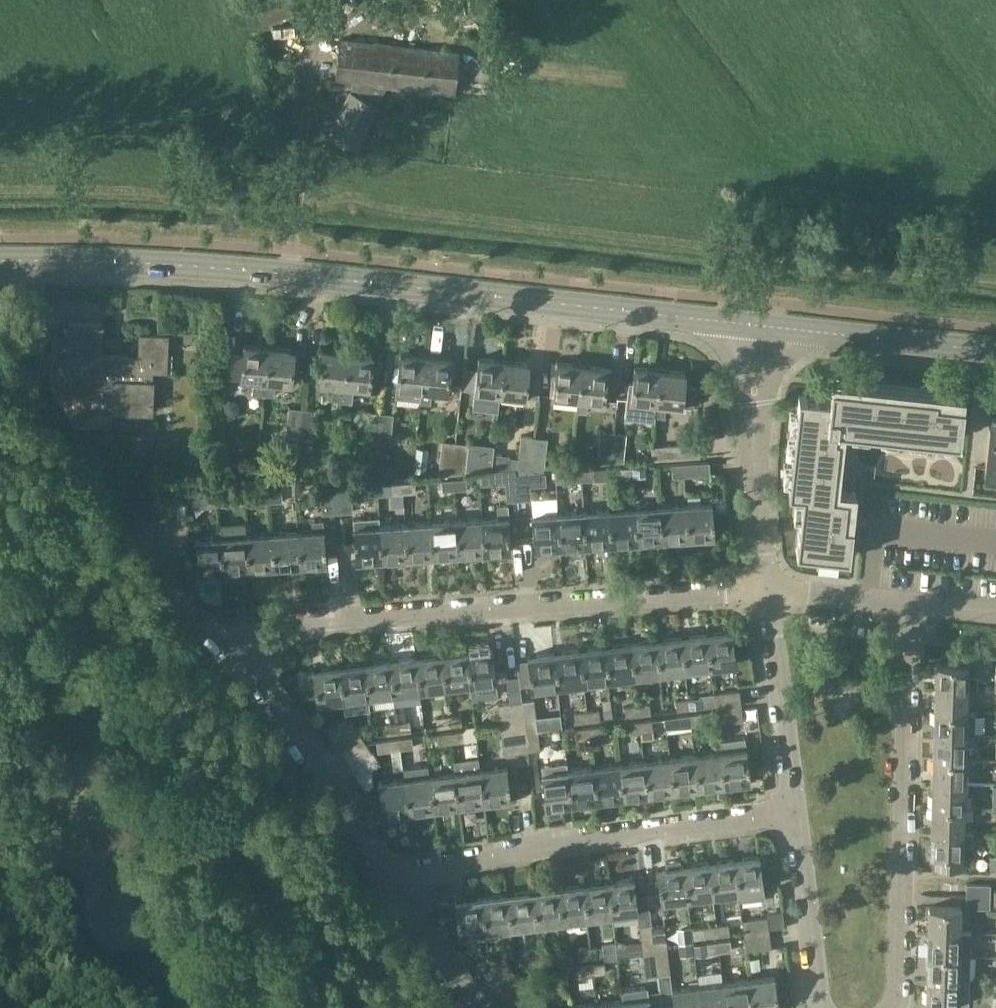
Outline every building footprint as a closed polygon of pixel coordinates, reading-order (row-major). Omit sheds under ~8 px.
[(405,0),(375,0),(374,9),(403,13),(405,0)] [(336,80),(361,82),(374,84),(454,93),(459,51),(340,38),(336,80)] [(374,84),(361,82),(355,93),(351,91),(331,133),(357,146),(378,104),(367,98),(374,84)] [(52,333),(51,387),(76,424),(110,425),(111,412),(121,412),(121,411),(152,412),(153,382),(154,382),(154,380),(152,380),(153,372),(167,372),(168,335),(139,334),(138,357),(102,356),(103,323),(68,322),(68,334),(52,333)] [(264,394),(269,347),(244,344),(243,355),(229,354),(226,376),(254,379),(252,393),(264,394)] [(294,349),(269,347),(264,394),(274,395),(275,381),(291,383),(293,368),(296,368),(298,350),(294,350),(294,349)] [(332,400),(342,401),(347,352),(322,349),(318,382),(334,384),(332,400)] [(373,354),(347,352),(342,401),(352,402),(354,386),(369,388),(373,354)] [(422,399),(426,356),(400,353),(400,354),(396,353),(394,371),(398,372),(395,397),(420,399),(422,399)] [(420,399),(420,402),(430,404),(432,391),(447,392),(451,392),(455,360),(451,360),(451,359),(426,356),(422,399),(420,399)] [(499,410),(500,394),(504,361),(479,358),(475,391),(473,407),(499,410)] [(550,395),(553,395),(578,398),(582,365),(557,362),(557,361),(552,360),(550,380),(552,380),(550,395)] [(529,363),(504,361),(500,394),(525,397),(529,363)] [(582,365),(578,398),(577,411),(587,412),(588,399),(604,401),(604,400),(608,400),(611,369),(607,368),(607,367),(582,365)] [(461,389),(475,390),(478,368),(464,366),(461,389)] [(656,403),(660,370),(635,367),(633,382),(629,381),(625,417),(654,420),(655,415),(656,403)] [(656,403),(655,415),(665,416),(666,404),(682,405),(694,406),(696,386),(684,385),(685,372),(660,370),(656,403)] [(800,394),(789,490),(802,492),(796,549),(849,555),(852,523),(843,522),(846,494),(832,492),(839,435),(835,434),(836,422),(960,437),(964,400),(936,396),(936,392),(832,379),(830,397),(800,394)] [(299,437),(302,408),(289,407),(286,436),(299,437)] [(316,409),(302,408),(299,437),(312,438),(316,409)] [(376,441),(379,412),(367,411),(364,440),(376,441)] [(393,414),(379,412),(376,441),(390,443),(393,414)] [(986,467),(995,468),(995,415),(991,415),(986,467)] [(597,463),(611,462),(614,431),(601,430),(597,463)] [(614,431),(611,462),(624,461),(627,433),(614,431)] [(518,468),(533,467),(536,437),(521,435),(518,468)] [(536,437),(533,467),(545,467),(548,438),(536,437)] [(439,474),(453,473),(456,442),(442,440),(439,474)] [(456,442),(453,473),(465,472),(469,443),(456,442)] [(699,443),(651,446),(652,459),(700,456),(699,443)] [(709,462),(685,463),(686,476),(710,474),(709,462)] [(686,476),(685,463),(673,464),(674,477),(686,476)] [(645,466),(633,467),(634,477),(646,476),(645,466)] [(621,478),(634,477),(633,467),(620,467),(621,478)] [(581,470),(581,481),(594,480),(593,469),(581,470)] [(569,482),(581,481),(581,470),(569,471),(569,482)] [(546,472),(517,475),(519,500),(532,499),(531,486),(547,485),(546,472)] [(507,501),(519,500),(517,475),(505,475),(507,501)] [(454,479),(454,490),(467,489),(466,478),(454,479)] [(442,490),(454,490),(454,479),(441,480),(442,490)] [(402,483),(403,493),(416,492),(415,482),(402,483)] [(391,494),(403,493),(402,483),(390,483),(391,494)] [(336,487),(337,513),(353,512),(351,486),(336,487)] [(322,514),(337,513),(336,487),(321,488),(322,514)] [(269,492),(270,502),(282,501),(281,491),(269,492)] [(258,503),(270,502),(269,492),(257,492),(258,503)] [(150,494),(137,495),(139,521),(151,520),(150,494)] [(218,495),(219,506),(231,505),(230,494),(218,495)] [(137,495),(126,496),(127,521),(139,521),(137,495)] [(206,507),(219,506),(218,495),(206,496),(206,507)] [(712,502),(686,504),(688,537),(714,535),(712,502)] [(498,517),(482,518),(484,551),(487,551),(489,556),(499,555),(500,550),(510,549),(508,516),(510,516),(509,503),(497,504),(498,517)] [(662,539),(688,537),(686,504),(660,506),(662,539)] [(660,506),(635,508),(637,541),(640,540),(643,545),(651,545),(653,540),(662,539),(660,506)] [(611,542),(637,541),(635,508),(609,509),(611,542)] [(586,544),(611,542),(609,509),(584,511),(586,544)] [(558,513),(560,546),(563,546),(565,551),(575,550),(576,545),(586,544),(584,511),(558,513)] [(560,546),(558,513),(532,515),(534,548),(537,548),(540,553),(549,552),(551,547),(560,546)] [(482,518),(456,520),(459,553),(461,553),(463,558),(473,557),(474,552),(484,551),(482,518)] [(298,531),(300,564),(326,562),(323,519),(312,520),(313,530),(298,531)] [(431,522),(433,555),(459,553),(456,520),(431,522)] [(407,557),(433,555),(431,522),(405,523),(407,557)] [(405,523),(380,525),(382,558),(385,558),(387,563),(397,562),(398,557),(407,557),(405,523)] [(356,560),(382,558),(380,525),(354,527),(356,560)] [(197,571),(223,569),(221,536),(220,531),(211,531),(212,537),(195,538),(197,571)] [(298,531),(272,533),(274,566),(277,566),(278,570),(291,569),(291,565),(300,564),(298,531)] [(249,568),(274,566),(272,533),(246,535),(249,568)] [(223,569),(249,568),(246,535),(221,536),(223,569)] [(732,630),(706,633),(710,666),(736,663),(732,630)] [(684,669),(710,666),(706,633),(681,636),(684,669)] [(659,672),(684,669),(681,636),(655,640),(659,672)] [(630,643),(634,676),(659,672),(655,640),(630,643)] [(604,646),(608,679),(634,676),(630,643),(604,646)] [(583,682),(608,679),(604,646),(579,649),(583,682)] [(466,650),(470,683),(496,679),(492,647),(466,650)] [(558,685),(583,682),(579,649),(554,652),(558,685)] [(445,686),(470,683),(466,650),(441,653),(445,686)] [(531,688),(558,685),(554,652),(527,656),(531,688)] [(419,689),(445,686),(441,653),(415,656),(419,689)] [(394,692),(419,689),(415,656),(390,659),(394,692)] [(369,695),(394,692),(390,659),(365,663),(369,695)] [(936,662),(935,688),(967,688),(977,689),(977,674),(968,674),(968,663),(936,662)] [(343,699),(369,695),(365,663),(339,666),(343,699)] [(317,702),(343,699),(339,666),(313,669),(317,702)] [(967,688),(935,688),(934,711),(967,711),(967,688)] [(716,706),(741,702),(739,690),(714,693),(716,706)] [(688,698),(689,709),(702,707),(701,697),(688,698)] [(677,710),(689,709),(688,698),(675,700),(677,710)] [(534,699),(522,700),(525,725),(537,724),(534,699)] [(522,700),(510,702),(513,727),(525,725),(522,700)] [(513,727),(510,702),(498,703),(501,728),(513,727)] [(637,704),(638,715),(651,713),(650,703),(637,704)] [(626,716),(638,715),(637,704),(625,706),(626,716)] [(718,724),(743,721),(741,708),(716,711),(718,724)] [(587,711),(588,721),(600,720),(599,709),(587,711)] [(575,723),(588,721),(587,711),(574,712),(575,723)] [(967,711),(934,711),(934,734),(966,734),(974,735),(974,711),(967,711)] [(690,715),(692,725),(704,724),(703,713),(690,715)] [(448,715),(450,726),(462,724),(461,714),(448,715)] [(437,727),(450,726),(448,715),(436,717),(437,727)] [(692,729),(692,725),(690,715),(665,718),(667,732),(692,729)] [(340,725),(345,733),(355,726),(350,718),(340,725)] [(639,721),(640,731),(653,730),(652,719),(639,721)] [(397,722),(399,732),(411,731),(410,720),(397,722)] [(628,733),(640,731),(639,721),(627,722),(628,733)] [(386,734),(399,732),(397,722),(385,723),(386,734)] [(525,725),(528,750),(540,749),(537,724),(525,725)] [(334,740),(345,733),(340,725),(329,732),(334,740)] [(475,725),(468,726),(468,729),(470,740),(477,739),(475,725)] [(513,727),(517,752),(528,750),(525,725),(513,727)] [(588,727),(590,738),(602,736),(601,725),(588,727)] [(355,726),(345,733),(334,740),(341,751),(363,737),(355,726)] [(504,753),(517,752),(513,727),(501,728),(504,753)] [(577,739),(590,738),(588,727),(576,729),(577,739)] [(450,731),(451,743),(464,741),(463,730),(450,731)] [(439,744),(451,743),(450,731),(438,733),(439,744)] [(966,734),(934,734),(933,758),(965,758),(966,734)] [(400,738),(401,749),(413,747),(412,737),(400,738)] [(720,751),(724,783),(750,780),(745,737),(719,740),(720,751)] [(401,749),(400,738),(377,741),(378,752),(401,749)] [(351,766),(372,752),(366,742),(344,756),(351,766)] [(698,787),(724,783),(720,751),(694,754),(698,787)] [(372,768),(380,764),(372,752),(351,766),(365,788),(374,783),(372,768)] [(673,790),(698,787),(694,754),(669,757),(673,790)] [(648,793),(673,790),(669,757),(644,760),(648,793)] [(965,758),(933,758),(933,780),(965,781),(965,758)] [(622,796),(648,793),(644,760),(618,763),(622,796)] [(597,799),(622,796),(618,763),(593,767),(597,799)] [(507,765),(481,768),(485,801),(511,798),(507,765)] [(522,766),(523,776),(530,775),(529,765),(522,766)] [(571,803),(597,799),(593,767),(567,770),(571,803)] [(459,804),(485,801),(481,768),(455,772),(459,804)] [(545,806),(571,803),(567,770),(541,773),(545,806)] [(434,808),(459,804),(455,772),(430,775),(434,808)] [(430,775),(405,778),(409,811),(434,808),(430,775)] [(383,814),(409,811),(405,778),(379,781),(383,814)] [(965,781),(933,780),(932,804),(964,805),(965,781)] [(964,805),(932,804),(931,828),(963,829),(964,805)] [(963,829),(931,828),(930,854),(935,854),(934,866),(962,867),(963,843),(973,843),(973,830),(963,829)] [(734,859),(738,891),(739,900),(765,897),(764,888),(760,855),(734,859)] [(712,895),(738,891),(734,859),(708,862),(712,895)] [(687,898),(712,895),(708,862),(683,865),(687,898)] [(661,901),(687,898),(683,865),(657,868),(661,901)] [(634,878),(608,881),(612,914),(638,911),(634,878)] [(587,917),(612,914),(608,881),(582,884),(587,917)] [(966,894),(990,894),(991,884),(967,883),(966,894)] [(561,920),(587,917),(582,884),(557,888),(561,920)] [(536,924),(561,920),(557,888),(532,891),(536,924)] [(510,927),(536,924),(532,891),(506,894),(510,927)] [(506,894),(481,897),(485,930),(510,927),(506,894)] [(990,894),(966,894),(966,907),(990,908),(990,894)] [(459,934),(485,930),(481,897),(455,901),(459,934)] [(928,929),(960,930),(961,907),(929,906),(928,929)] [(744,932),(769,929),(767,917),(742,920),(744,932)] [(655,949),(667,948),(664,922),(652,924),(655,949)] [(716,925),(717,935),(730,934),(728,923),(716,925)] [(641,941),(643,951),(655,949),(652,924),(640,926),(641,941)] [(705,937),(717,935),(716,925),(704,926),(705,937)] [(928,952),(960,953),(960,930),(928,929),(928,952)] [(746,950),(771,947),(769,935),(745,938),(746,950)] [(718,941),(719,952),(732,950),(730,940),(718,941)] [(632,956),(643,954),(643,951),(641,941),(630,943),(632,956)] [(707,954),(719,952),(718,941),(706,943),(707,954)] [(590,947),(592,958),(604,956),(603,945),(590,947)] [(579,959),(592,958),(590,947),(578,949),(579,959)] [(670,973),(667,948),(655,949),(658,974),(670,973)] [(655,949),(643,951),(643,954),(646,976),(658,974),(655,949)] [(540,953),(541,964),(553,963),(552,952),(540,953)] [(927,976),(959,977),(960,953),(928,952),(927,976)] [(528,965),(541,964),(540,953),(527,954),(528,965)] [(506,959),(495,966),(501,974),(511,967),(506,959)] [(592,963),(594,974),(606,973),(605,962),(592,963)] [(582,976),(594,974),(592,963),(580,965),(582,976)] [(490,981),(501,974),(495,966),(484,972),(490,981)] [(494,987),(500,996),(522,983),(515,973),(494,987)] [(748,979),(752,1007),(779,1007),(775,976),(748,979)] [(926,1002),(938,1002),(938,1007),(958,1007),(958,1003),(969,1003),(969,977),(959,977),(927,976),(926,1002)] [(748,979),(723,982),(726,1007),(752,1007),(748,979)] [(723,982),(698,985),(701,1007),(726,1007),(723,982)] [(522,983),(500,996),(506,1006),(528,994),(522,983)] [(698,985),(672,988),(674,1007),(701,1007),(698,985)] [(507,1007),(527,1007),(535,1004),(528,994),(506,1006),(507,1007)] [(624,1007),(650,1007),(649,997),(623,1000),(624,1007)]
